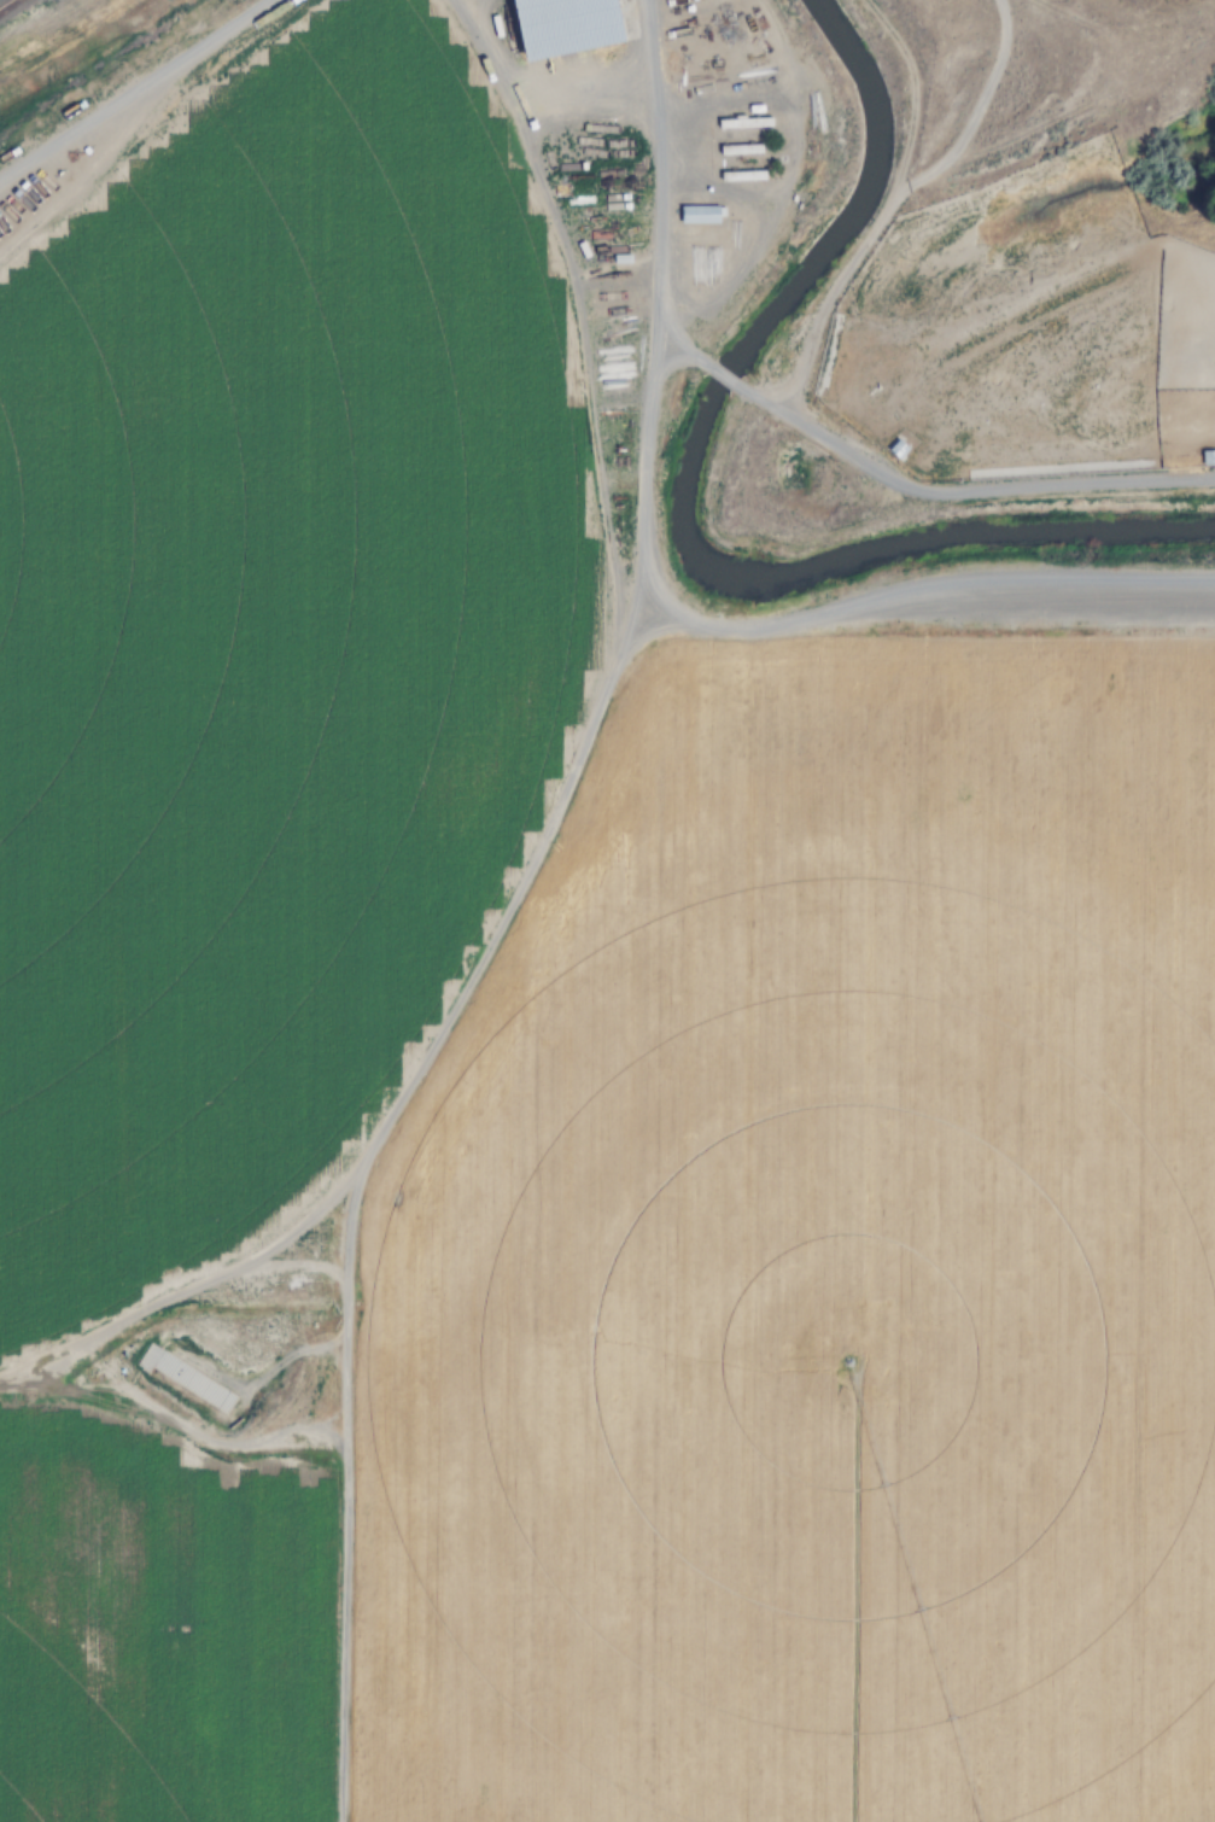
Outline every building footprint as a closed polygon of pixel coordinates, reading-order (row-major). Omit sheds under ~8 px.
[(625,42),(617,0),(515,0),(527,61),(625,42)] [(719,118),(719,128),(772,128),(772,118),(719,118)] [(763,145),(721,145),(721,155),(763,155),(763,145)] [(720,224),(720,206),(681,206),(681,224),(720,224)] [(1204,452),(1204,467),(1214,467),(1214,452),(1204,452)]
